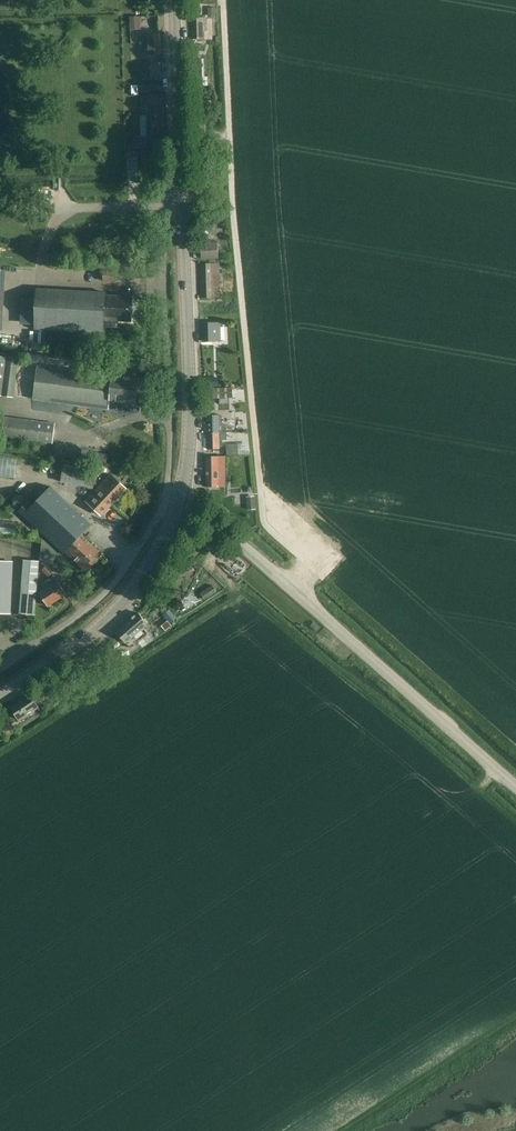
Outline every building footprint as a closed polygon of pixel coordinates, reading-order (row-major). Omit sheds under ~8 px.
[(206,17),(192,17),(190,17),(191,39),(204,38),(203,31),(206,31),(206,17)] [(149,35),(140,35),(140,43),(144,43),(145,54),(149,54),(161,54),(160,35),(149,35)] [(202,59),(202,56),(198,56),(200,86),(208,85),(208,77),(205,77),(204,59),(202,59)] [(160,84),(150,85),(150,92),(160,92),(160,84)] [(147,115),(165,115),(164,94),(146,95),(147,104),(152,104),(152,115),(147,115)] [(194,115),(200,115),(207,114),(207,112),(214,112),(213,101),(206,101),(206,103),(194,103),(194,115)] [(147,115),(148,135),(165,135),(165,115),(147,115)] [(135,137),(136,147),(147,147),(146,136),(135,137)] [(200,298),(204,298),(219,297),(219,290),(216,290),(215,270),(218,270),(218,263),(219,263),(218,243),(201,243),(202,259),(209,258),(209,263),(199,264),(200,298)] [(115,282),(116,271),(104,270),(103,281),(115,282)] [(34,329),(37,329),(104,332),(105,320),(132,322),(133,296),(106,295),(106,292),(36,289),(34,329)] [(203,340),(205,340),(220,340),(219,322),(202,323),(203,340)] [(13,397),(18,358),(0,356),(0,396),(13,397)] [(106,372),(107,371),(107,367),(100,366),(99,373),(37,365),(33,399),(108,409),(109,400),(136,404),(139,379),(108,375),(108,372),(106,372)] [(207,415),(207,432),(207,433),(219,432),(227,432),(227,424),(221,424),(221,416),(219,416),(219,415),(207,415)] [(2,432),(2,436),(49,443),(52,443),(55,424),(4,417),(2,432)] [(219,432),(207,433),(207,445),(207,448),(209,448),(219,448),(219,446),(223,446),(223,439),(227,439),(227,432),(219,432)] [(238,443),(226,444),(226,454),(238,454),(238,443)] [(94,462),(106,463),(107,454),(96,452),(94,462)] [(210,457),(206,457),(206,486),(215,486),(218,486),(218,471),(225,471),(225,456),(223,457),(218,457),(210,457)] [(65,464),(62,480),(61,481),(93,488),(96,470),(65,464)] [(101,515),(125,489),(126,488),(111,474),(86,501),(101,515)] [(65,552),(76,563),(86,572),(97,559),(95,557),(100,552),(81,535),(92,524),(50,485),(31,505),(27,501),(18,511),(64,553),(65,552)] [(253,496),(245,497),(246,510),(254,509),(255,509),(256,509),(255,496),(254,496),(253,496)] [(16,534),(17,522),(0,521),(0,533),(16,534)] [(59,555),(42,540),(40,562),(48,568),(59,555)] [(19,613),(35,614),(39,561),(24,559),(19,613)] [(10,613),(12,562),(0,561),(0,613),(10,613)] [(46,567),(42,569),(48,577),(52,574),(46,567)] [(54,575),(41,584),(42,585),(39,587),(41,590),(39,592),(48,606),(67,594),(57,580),(54,575)] [(212,585),(201,593),(205,598),(216,591),(212,585)] [(116,631),(117,632),(131,648),(148,633),(143,628),(147,624),(137,613),(116,631)] [(167,620),(161,626),(166,631),(172,625),(170,623),(167,620)] [(31,694),(11,707),(19,719),(39,706),(31,694)] [(11,710),(4,715),(10,724),(17,720),(11,710)]
